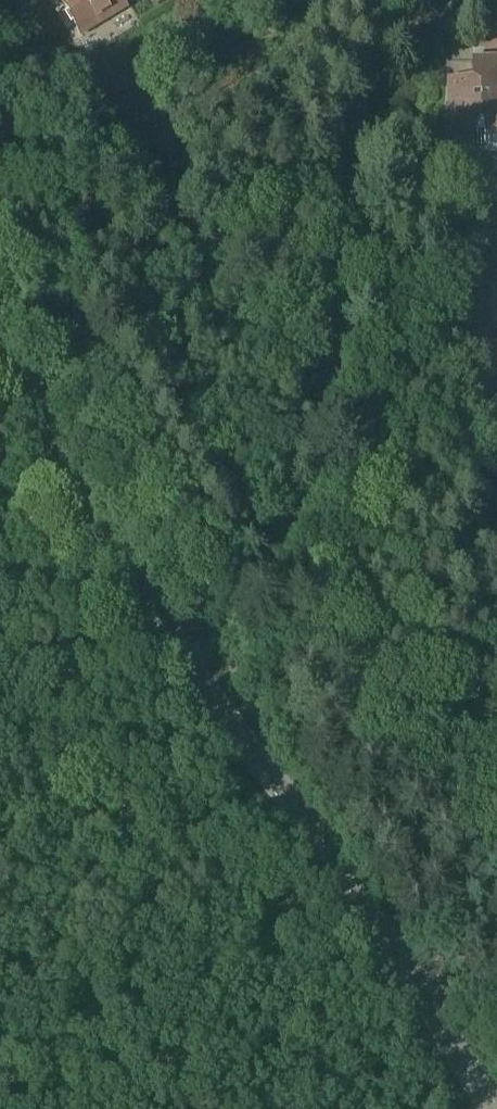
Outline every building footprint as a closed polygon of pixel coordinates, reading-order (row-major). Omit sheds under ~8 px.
[(69,4),(64,7),(79,32),(91,25),(93,29),(125,9),(120,0),(67,0),(69,4)] [(440,20),(461,0),(420,0),(440,20)] [(473,87),(450,87),(450,132),(496,133),(496,62),(474,62),(473,87)]
